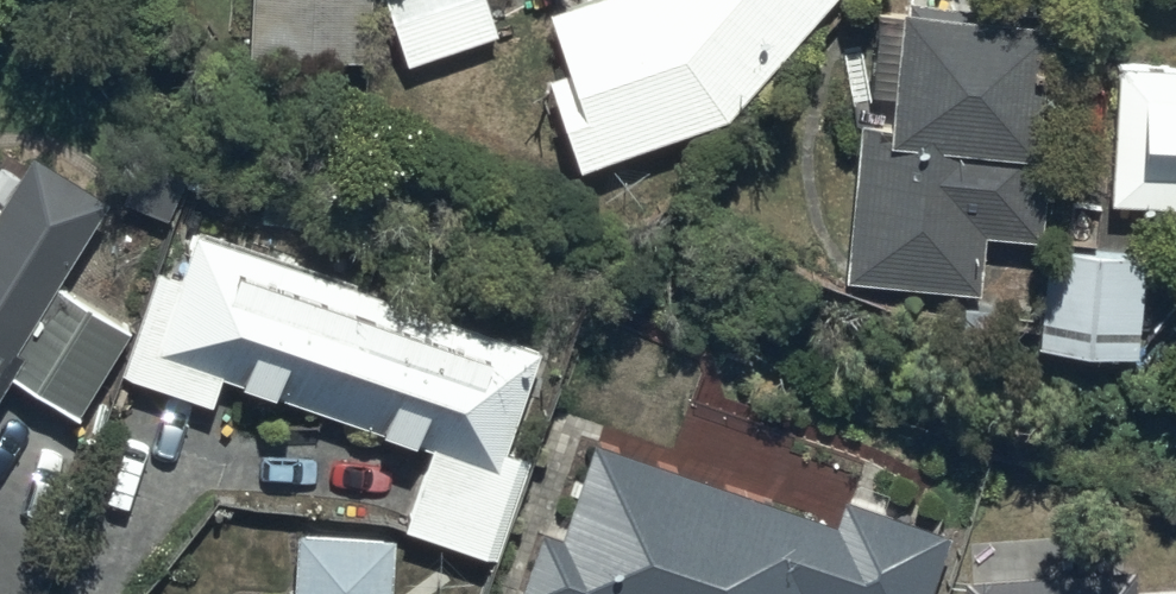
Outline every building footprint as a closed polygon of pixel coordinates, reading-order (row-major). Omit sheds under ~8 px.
[(247,46),(368,50),(369,0),(248,0),(247,46)] [(483,0),(384,0),(405,61),(493,30),(483,0)] [(722,109),(819,0),(560,0),(547,4),(566,60),(547,66),(578,160),(722,109)] [(852,125),(839,273),(977,286),(982,229),(1028,234),(1049,12),(911,0),(896,0),(896,5),(873,3),(866,82),(887,84),(883,128),(852,125)] [(1113,56),(1107,196),(1175,199),(1175,58),(1113,56)] [(186,161),(145,140),(117,196),(162,218),(182,178),(204,188),(218,159),(193,147),(186,161)] [(8,366),(76,409),(127,326),(50,279),(104,191),(31,146),(0,196),(0,379),(8,366)] [(537,345),(191,219),(171,273),(153,267),(118,363),(211,397),(221,368),(430,444),(402,520),(495,554),(530,456),(500,445),(537,345)] [(1142,243),(1030,238),(1025,345),(1137,351),(1142,243)] [(590,428),(554,527),(536,521),(511,591),(520,593),(924,593),(948,528),(842,490),(832,517),(590,428)] [(388,530),(288,526),(285,593),(386,593),(388,530)] [(1140,583),(977,593),(1141,593),(1140,583)]
